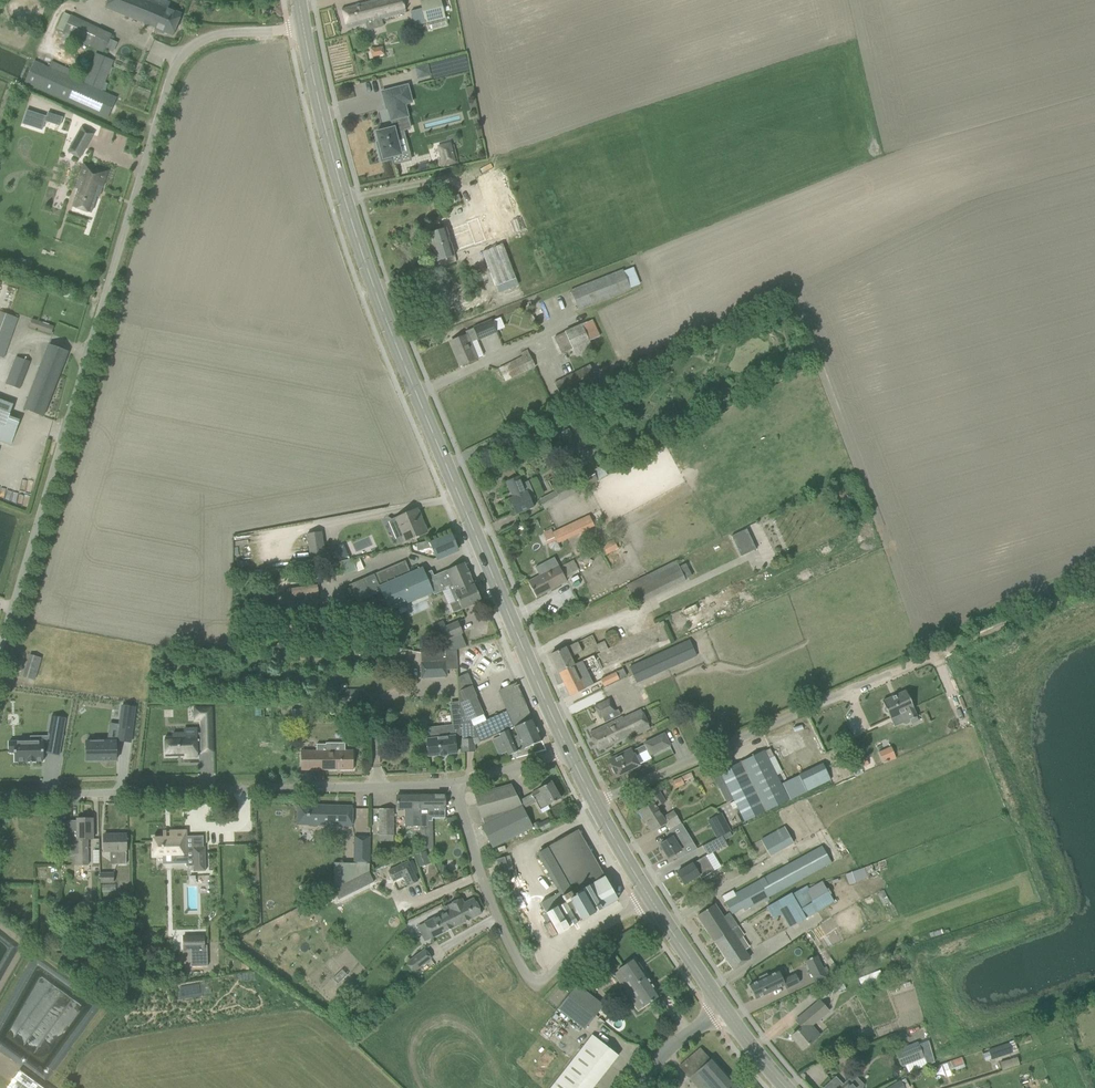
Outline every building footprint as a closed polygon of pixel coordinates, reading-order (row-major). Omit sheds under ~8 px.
[(153,30),(163,34),(164,32),(173,35),(181,15),(168,9),(170,3),(162,0),(108,0),(105,8),(154,28),(153,30)] [(342,8),(347,28),(357,25),(366,23),(368,30),(383,26),(381,19),(406,12),(403,3),(402,0),(374,0),(342,8)] [(420,1),(426,23),(446,19),(441,0),(425,0),(420,1)] [(69,16),(62,31),(104,50),(111,35),(69,16)] [(373,56),(383,54),(382,46),(371,49),(373,56)] [(117,98),(102,92),(115,61),(96,52),(83,83),(34,61),(24,83),(107,119),(117,98)] [(418,78),(429,75),(426,65),(415,68),(418,78)] [(401,154),(397,140),(401,139),(399,131),(404,130),(410,128),(407,116),(404,104),(412,102),(407,85),(381,92),(386,109),(387,109),(390,121),(391,120),(393,126),(384,128),(385,130),(376,132),(380,149),(378,149),(381,162),(392,159),(391,157),(401,154)] [(26,110),(21,124),(41,131),(44,121),(59,126),(62,118),(47,113),(46,117),(26,110)] [(81,126),(74,140),(86,146),(93,133),(81,126)] [(79,158),(86,146),(75,140),(74,140),(68,152),(79,158)] [(450,144),(438,147),(444,166),(456,163),(450,144)] [(98,197),(107,171),(87,165),(82,178),(79,177),(75,189),(78,190),(72,207),(90,213),(96,196),(98,197)] [(445,228),(439,230),(428,233),(437,261),(453,256),(451,251),(474,242),(467,222),(460,224),(460,222),(456,223),(457,226),(445,229),(445,228)] [(502,244),(482,252),(495,287),(516,279),(502,244)] [(579,311),(596,304),(631,290),(622,269),(570,290),(579,311)] [(0,312),(0,358),(4,359),(19,319),(0,312)] [(31,318),(29,326),(51,334),(53,326),(31,318)] [(467,335),(450,342),(460,365),(478,358),(472,342),(497,332),(491,320),(473,328),(465,331),(467,335)] [(600,336),(593,320),(554,337),(561,354),(573,349),(576,357),(593,350),(589,341),(600,336)] [(24,409),(32,412),(43,416),(68,352),(49,345),(24,409)] [(498,368),(505,382),(536,367),(527,349),(521,352),(523,356),(498,368)] [(19,389),(30,362),(16,356),(5,384),(19,389)] [(562,399),(598,381),(589,364),(553,383),(562,399)] [(10,445),(19,420),(9,416),(13,405),(0,400),(0,442),(10,445)] [(565,445),(574,440),(568,431),(557,438),(559,442),(563,440),(565,445)] [(544,509),(579,490),(596,481),(590,469),(554,489),(555,491),(539,500),(544,509)] [(533,506),(530,499),(535,497),(528,481),(521,484),(518,477),(507,482),(513,498),(510,499),(515,514),(526,509),(533,506)] [(404,542),(416,536),(427,532),(417,509),(394,519),(404,542)] [(595,526),(589,515),(552,532),(551,529),(543,533),(548,545),(556,542),(557,544),(595,526)] [(746,529),(731,536),(741,557),(756,550),(746,529)] [(326,557),(321,531),(306,534),(310,560),(326,557)] [(458,549),(450,533),(434,540),(415,544),(417,551),(431,548),(436,559),(458,549)] [(613,539),(599,547),(604,556),(618,548),(613,539)] [(344,544),(335,548),(341,560),(349,556),(344,544)] [(573,560),(559,565),(565,577),(578,572),(573,560)] [(357,603),(381,592),(389,611),(433,592),(434,595),(445,590),(444,588),(448,586),(453,584),(460,581),(464,589),(473,585),(463,563),(433,576),(431,570),(425,573),(423,568),(410,573),(405,561),(374,575),(349,585),(357,603)] [(676,561),(627,585),(636,605),(686,581),(684,576),(691,573),(686,562),(679,566),(676,561)] [(539,575),(528,582),(537,597),(567,581),(558,565),(547,571),(543,563),(535,567),(539,575)] [(471,605),(480,602),(481,601),(474,584),(473,585),(464,589),(460,581),(453,584),(448,586),(454,602),(449,604),(453,613),(471,605)] [(316,584),(305,585),(307,596),(311,596),(309,601),(317,605),(319,600),(316,598),(318,595),(316,584)] [(695,615),(686,619),(689,626),(699,622),(695,615)] [(463,633),(458,622),(440,629),(445,640),(460,634),(463,633)] [(465,647),(460,634),(445,640),(449,650),(456,650),(465,647)] [(636,683),(696,655),(689,640),(629,667),(636,683)] [(604,641),(596,645),(598,650),(606,646),(604,641)] [(577,642),(550,654),(558,672),(573,665),(569,657),(582,651),(577,642)] [(449,650),(420,652),(421,661),(421,679),(447,677),(447,670),(457,669),(456,650),(449,650)] [(29,654),(22,676),(34,680),(41,658),(29,654)] [(593,655),(586,659),(590,669),(598,666),(596,662),(593,656),(593,655)] [(573,665),(558,672),(560,675),(565,686),(570,696),(570,695),(580,691),(584,688),(578,675),(583,673),(578,662),(573,665)] [(600,680),(604,687),(626,676),(623,668),(600,680)] [(471,685),(458,691),(459,703),(460,725),(461,738),(461,739),(472,739),(474,744),(480,742),(499,734),(508,730),(515,727),(531,720),(515,684),(505,688),(499,691),(507,711),(473,726),(470,720),(484,714),(476,695),(471,685)] [(358,689),(345,689),(345,704),(358,703),(358,689)] [(902,723),(906,725),(908,724),(910,719),(917,716),(906,690),(882,701),(884,706),(883,709),(884,712),(887,713),(890,719),(898,716),(902,723)] [(615,710),(609,698),(593,706),(600,718),(602,717),(615,710)] [(119,724),(118,730),(132,731),(135,707),(122,705),(119,724)] [(164,738),(165,757),(185,757),(185,758),(198,758),(197,752),(203,752),(203,740),(212,740),(211,709),(194,709),(194,720),(201,720),(202,734),(195,734),(195,738),(184,738),(184,734),(172,734),(172,738),(164,738)] [(291,709),(291,718),(299,718),(299,709),(291,709)] [(619,718),(599,728),(589,733),(599,751),(608,746),(636,733),(637,735),(650,728),(641,709),(620,720),(619,718)] [(51,716),(46,742),(60,744),(65,718),(51,716)] [(508,730),(499,734),(504,745),(508,755),(541,741),(542,741),(532,719),(531,720),(515,727),(518,734),(511,737),(508,730)] [(932,725),(937,735),(947,730),(943,720),(932,725)] [(428,750),(429,756),(456,753),(454,737),(448,737),(447,731),(417,735),(419,751),(428,750)] [(609,760),(612,766),(611,769),(613,773),(616,774),(617,776),(625,772),(626,774),(631,771),(630,769),(638,765),(634,757),(642,753),(646,751),(649,756),(669,746),(663,734),(643,744),(643,745),(631,751),(630,749),(609,760)] [(116,740),(86,741),(86,760),(116,759),(116,744),(116,743),(116,740)] [(43,741),(8,742),(8,752),(14,752),(14,762),(43,761),(43,741)] [(301,770),(325,770),(353,770),(353,750),(345,751),(345,743),(326,743),(326,744),(316,744),(316,750),(301,751),(301,770)] [(891,747),(879,752),(884,764),(896,759),(891,747)] [(763,750),(720,772),(725,782),(733,800),(744,822),(764,812),(807,791),(799,774),(781,783),(777,775),(768,759),(774,756),(770,749),(764,751),(763,750)] [(868,765),(865,758),(853,763),(856,771),(868,765)] [(675,788),(684,784),(681,778),(672,782),(675,788)] [(560,799),(551,782),(538,789),(531,793),(536,802),(540,810),(560,799)] [(521,806),(518,801),(515,794),(510,785),(475,795),(481,818),(482,818),(484,824),(521,806)] [(669,830),(678,824),(680,823),(673,812),(662,818),(656,807),(665,801),(656,787),(647,792),(653,801),(653,803),(639,811),(652,831),(665,823),(669,830)] [(419,795),(397,795),(397,806),(397,809),(404,809),(405,827),(420,827),(419,795)] [(445,795),(419,795),(420,827),(420,838),(427,838),(426,826),(426,818),(432,818),(445,818),(445,815),(445,795)] [(297,825),(352,827),(352,807),(308,805),(309,804),(298,804),(297,825)] [(481,826),(490,843),(492,847),(500,843),(501,844),(513,838),(512,837),(531,827),(523,809),(521,806),(484,824),(484,825),(481,826)] [(394,835),(393,809),(378,809),(379,836),(394,835)] [(711,818),(720,836),(731,830),(722,813),(711,818)] [(77,821),(68,821),(68,854),(77,854),(78,865),(88,865),(88,853),(87,839),(92,839),(92,830),(92,819),(77,819),(77,821)] [(538,822),(532,825),(536,833),(542,829),(551,825),(548,820),(540,824),(538,822)] [(669,838),(660,844),(668,858),(675,854),(678,859),(696,849),(681,825),(666,834),(669,838)] [(784,826),(761,839),(769,856),(794,843),(784,826)] [(554,927),(558,934),(618,899),(578,830),(568,835),(536,853),(560,897),(554,901),(552,897),(540,904),(549,920),(544,923),(548,930),(554,927)] [(186,831),(170,831),(170,838),(165,838),(153,838),(154,855),(186,855),(186,867),(193,867),(193,871),(205,871),(204,847),(193,848),(186,848),(186,831)] [(117,865),(126,864),(126,835),(103,835),(104,850),(117,850),(117,865)] [(707,855),(708,856),(712,853),(726,844),(721,835),(702,846),(707,855)] [(351,881),(369,872),(370,837),(354,836),(352,863),(334,863),(333,890),(351,881)] [(744,911),(831,863),(822,845),(752,883),(734,893),(735,896),(725,901),(732,914),(742,908),(744,911)] [(425,851),(414,854),(418,866),(428,862),(425,851)] [(708,856),(707,855),(705,856),(697,861),(692,863),(687,867),(677,872),(684,884),(693,878),(699,875),(700,879),(714,871),(721,866),(712,853),(708,856)] [(504,857),(496,859),(502,880),(510,877),(504,857)] [(418,881),(408,860),(388,870),(393,882),(402,878),(407,887),(418,881)] [(863,866),(844,874),(848,884),(867,877),(863,866)] [(351,881),(333,890),(338,900),(356,891),(374,882),(369,872),(351,881)] [(99,874),(100,884),(113,883),(113,873),(99,874)] [(807,886),(777,902),(782,912),(790,927),(812,914),(833,902),(822,881),(809,889),(807,886)] [(461,898),(448,905),(458,925),(481,913),(474,898),(464,903),(461,898)] [(697,915),(715,941),(731,930),(737,926),(738,926),(729,913),(723,917),(715,904),(707,909),(697,915)] [(458,925),(448,905),(443,907),(445,912),(425,923),(432,938),(458,925)] [(731,930),(715,941),(733,969),(742,963),(750,958),(737,939),(743,935),(737,926),(731,930)] [(182,934),(182,949),(190,949),(190,966),(206,966),(206,945),(204,945),(204,934),(182,934)] [(397,949),(401,942),(396,938),(391,945),(397,949)] [(413,972),(431,958),(424,948),(406,962),(413,972)] [(75,963),(75,953),(54,954),(54,961),(61,961),(61,964),(71,964),(71,963),(75,963)] [(817,956),(806,961),(811,971),(822,965),(817,956)] [(659,996),(642,969),(641,969),(638,964),(638,963),(634,958),(618,969),(619,971),(613,975),(622,988),(628,984),(643,1007),(659,996)] [(880,970),(858,979),(862,987),(883,979),(880,970)] [(749,985),(756,998),(784,985),(786,989),(799,983),(795,974),(782,980),(777,971),(767,976),(766,974),(758,977),(759,980),(749,985)] [(841,979),(818,989),(822,999),(845,988),(841,979)] [(576,985),(558,1008),(584,1028),(603,1005),(576,985)] [(796,1020),(797,1021),(802,1027),(791,1036),(802,1049),(811,1042),(819,1035),(811,1025),(828,1011),(819,1000),(796,1020)] [(573,1059),(550,1087),(592,1087),(618,1055),(592,1035),(573,1059)] [(918,1042),(895,1051),(901,1067),(904,1066),(907,1073),(934,1062),(929,1040),(919,1045),(918,1042)] [(988,1050),(992,1059),(1012,1053),(1009,1043),(988,1050)] [(712,1058),(710,1059),(700,1048),(679,1066),(699,1087),(738,1087),(712,1058)] [(999,1063),(1001,1070),(1018,1064),(1016,1057),(999,1063)] [(951,1071),(964,1067),(961,1058),(948,1062),(951,1071)] [(20,1071),(7,1087),(43,1087),(20,1071)] [(849,1078),(843,1084),(836,1077),(823,1087),(858,1087),(849,1078)] [(900,1080),(886,1087),(905,1087),(900,1080)]
